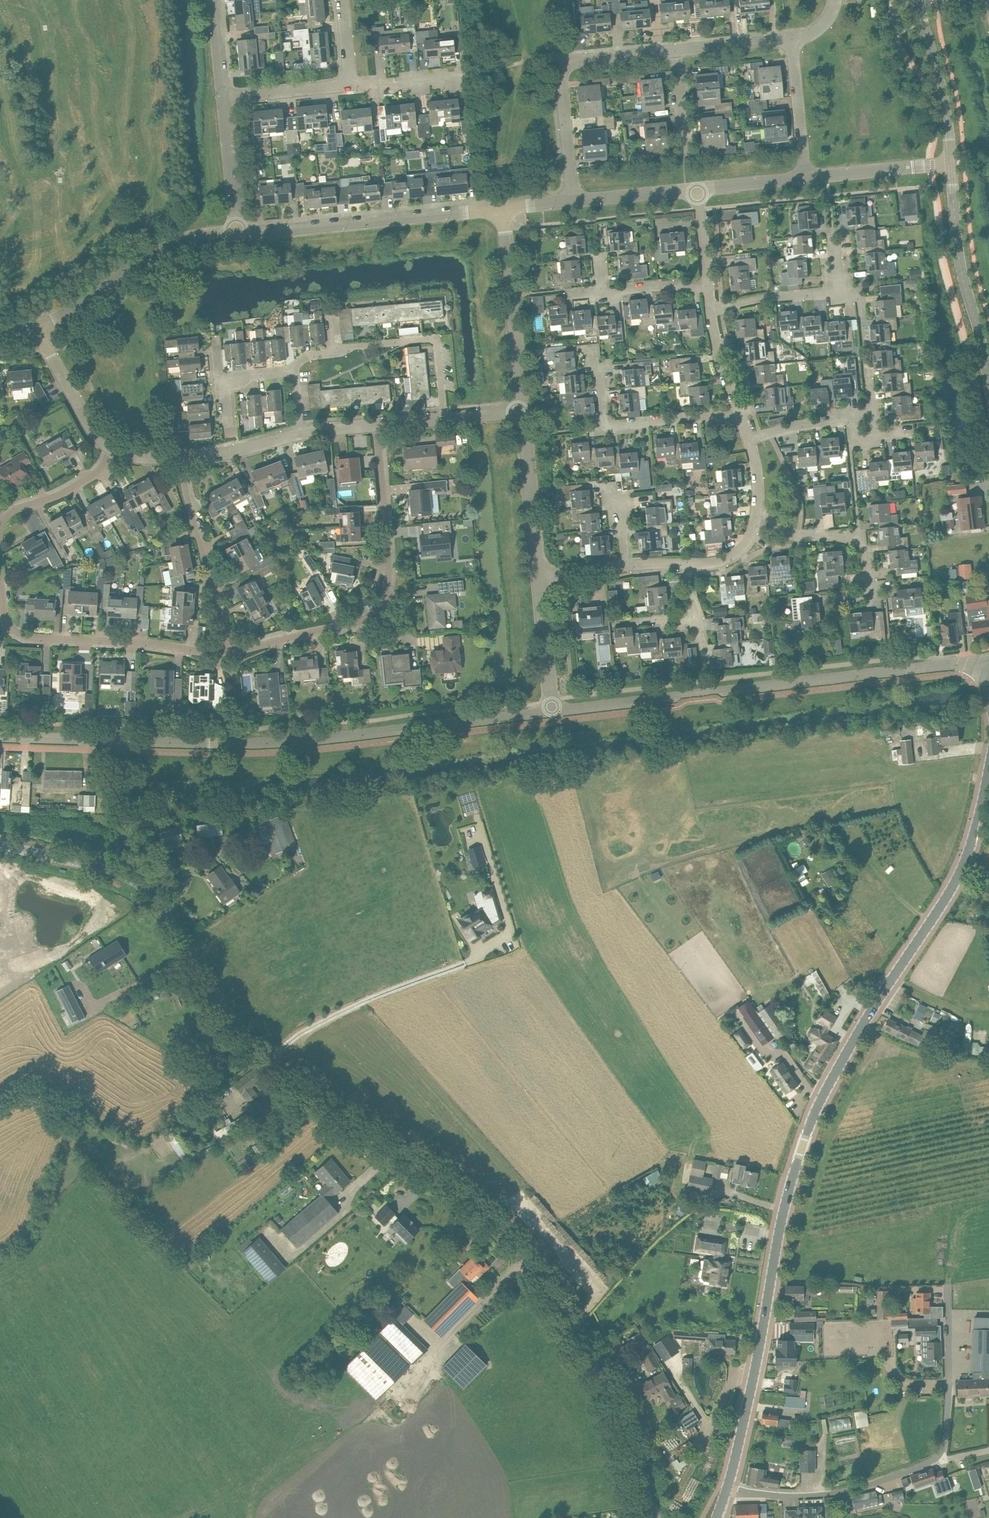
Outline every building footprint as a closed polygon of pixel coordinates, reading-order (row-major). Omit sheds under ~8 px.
[(243,1),(234,2),(235,15),(260,13),(259,0),(243,0),(243,1)] [(298,3),(299,9),(323,6),(323,0),(298,0),(298,3)] [(594,16),(586,17),(585,7),(579,8),(578,0),(573,0),(575,20),(581,19),(582,33),(596,32),(594,16)] [(673,4),(665,5),(664,0),(659,0),(661,21),(675,20),(673,4)] [(673,4),(675,20),(689,18),(687,5),(693,4),(693,0),(672,0),(673,4)] [(693,4),(700,3),(701,17),(715,16),(713,0),(693,0),(693,4)] [(715,16),(729,14),(727,0),(713,0),(715,16)] [(753,0),(739,0),(741,13),(754,12),(753,0)] [(768,10),(767,0),(753,0),(754,12),(768,10)] [(641,1),(641,4),(633,5),(634,12),(636,28),(650,26),(647,1),(641,1)] [(619,4),(620,13),(622,29),(636,28),(634,12),(626,13),(625,3),(619,4)] [(608,14),(607,5),(601,6),(602,15),(594,16),(596,32),(610,30),(609,21),(608,14)] [(325,21),(323,6),(299,9),(299,15),(307,14),(308,23),(325,21)] [(261,19),(260,13),(235,15),(237,29),(254,28),(253,19),(261,19)] [(256,34),(269,32),(268,25),(255,27),(256,34)] [(395,52),(393,31),(384,32),(384,27),(370,28),(372,41),(379,40),(381,54),(395,52)] [(395,52),(409,51),(409,45),(417,45),(415,32),(415,27),(393,29),(393,31),(395,52)] [(307,29),(294,30),(295,36),(303,35),(304,41),(310,40),(311,48),(327,46),(326,33),(307,35),(307,29)] [(428,31),(415,32),(417,45),(424,44),(425,57),(440,56),(438,41),(429,41),(428,31)] [(437,33),(438,38),(438,41),(440,56),(454,55),(454,49),(461,49),(459,31),(437,33)] [(269,32),(256,34),(256,40),(238,42),(239,55),(261,53),(263,53),(262,39),(270,38),(269,32)] [(327,46),(311,48),(312,62),(329,61),(327,46)] [(250,75),(256,74),(255,68),(262,67),(261,53),(239,55),(241,69),(249,69),(250,75)] [(759,84),(779,82),(778,74),(779,74),(779,67),(763,69),(762,62),(744,63),(744,71),(758,69),(759,84)] [(698,90),(717,88),(716,74),(728,73),(727,66),(711,67),(711,74),(696,76),(696,82),(698,82),(698,90)] [(641,96),(661,94),(660,86),(661,86),(660,79),(645,81),(644,74),(627,76),(628,83),(640,81),(641,96)] [(580,102),(599,100),(598,85),(610,84),(609,77),(592,79),(593,86),(577,87),(578,94),(579,94),(580,102)] [(779,82),(759,84),(761,98),(749,99),(750,107),(767,105),(766,98),(782,97),(781,90),(780,90),(779,82)] [(717,88),(698,90),(699,99),(698,99),(699,105),(714,104),(715,111),(731,109),(731,102),(719,103),(717,88)] [(661,94),(641,96),(643,111),(631,112),(631,119),(648,117),(648,110),(663,109),(663,102),(661,102),(661,94)] [(443,101),(444,116),(445,122),(459,121),(457,100),(443,101)] [(599,100),(580,102),(581,111),(580,111),(580,117),(596,116),(597,122),(614,121),(613,114),(601,115),(599,100)] [(444,116),(443,101),(429,103),(431,124),(438,123),(437,117),(444,116)] [(413,104),(399,106),(401,121),(408,120),(409,126),(415,125),(413,104)] [(325,105),(311,107),(313,122),(320,122),(321,127),(327,127),(325,105)] [(767,105),(750,107),(751,114),(763,113),(764,127),(783,125),(783,117),(784,117),(783,111),(768,112),(767,105)] [(401,121),(399,106),(385,107),(386,120),(379,121),(380,129),(379,129),(381,142),(387,141),(385,129),(394,128),(401,127),(401,121)] [(313,122),(311,107),(297,108),(299,129),(306,129),(305,123),(313,122)] [(369,109),(355,110),(357,125),(365,124),(366,130),(372,130),(369,109)] [(731,109),(715,111),(716,118),(700,119),(701,126),(702,126),(703,134),(722,132),(721,117),(732,116),(731,109)] [(267,111),(269,127),(270,133),(283,131),(281,110),(267,111)] [(357,125),(355,110),(341,112),(343,133),(350,132),(350,126),(357,125)] [(269,127),(267,111),(253,113),(255,134),(262,134),(262,128),(269,127)] [(649,124),(648,117),(631,119),(632,126),(644,125),(646,139),(665,137),(664,130),(665,129),(665,123),(649,124)] [(614,121),(597,122),(597,130),(582,131),(582,138),(584,138),(584,146),(604,144),(602,129),(614,128),(614,121)] [(783,125),(764,127),(765,142),(753,143),(754,151),(771,149),(771,142),(786,141),(785,134),(784,134),(783,125)] [(722,132),(703,134),(703,142),(702,142),(703,149),(719,147),(719,154),(736,153),(735,146),(724,147),(722,132)] [(665,137),(646,139),(647,154),(635,155),(636,163),(653,161),(652,154),(668,153),(667,146),(666,146),(665,137)] [(604,144),(584,146),(585,154),(584,154),(585,161),(600,159),(601,166),(618,165),(617,157),(605,159),(604,144)] [(462,146),(448,148),(448,155),(463,153),(462,146)] [(439,149),(438,149),(439,156),(448,155),(448,148),(439,149)] [(470,174),(450,176),(452,193),(467,192),(467,187),(472,187),(470,174)] [(380,201),(379,196),(386,196),(385,183),(370,184),(369,176),(362,177),(363,185),(365,202),(380,201)] [(450,176),(428,178),(430,191),(436,191),(437,195),(452,193),(450,176)] [(428,178),(406,180),(408,198),(423,196),(423,192),(430,191),(428,178)] [(276,203),(274,185),(267,186),(266,180),(252,181),(254,201),(261,200),(261,205),(276,203)] [(406,180),(385,183),(386,196),(393,195),(393,199),(408,198),(406,180)] [(304,182),(296,183),(298,197),(304,196),(306,208),(321,207),(319,190),(305,191),(304,182)] [(296,183),(274,185),(276,203),(291,202),(291,197),(298,197),(296,183)] [(365,202),(363,185),(341,187),(342,200),(349,199),(349,204),(365,202)] [(341,187),(319,190),(321,207),(336,205),(335,201),(342,200),(341,187)] [(905,195),(901,196),(903,215),(910,214),(910,215),(918,214),(916,193),(905,195)] [(859,230),(876,229),(875,216),(867,217),(866,206),(849,207),(850,216),(848,216),(849,225),(858,225),(859,230)] [(793,237),(810,235),(809,229),(819,228),(818,219),(816,219),(815,211),(798,212),(799,224),(791,224),(793,237)] [(735,244),(745,243),(752,242),(750,225),(758,225),(757,212),(740,213),(741,219),(731,220),(732,235),(734,235),(735,244)] [(876,229),(859,230),(859,239),(857,239),(858,248),(868,247),(868,254),(885,252),(884,239),(877,240),(876,229)] [(620,256),(637,254),(636,242),(629,243),(628,231),(613,232),(613,230),(605,230),(607,242),(609,242),(610,251),(620,250),(620,256)] [(660,244),(654,245),(656,262),(667,261),(666,253),(685,251),(685,249),(691,248),(690,235),(683,235),(683,234),(674,235),(674,233),(659,234),(660,244)] [(810,235),(793,237),(794,248),(786,249),(787,261),(805,260),(804,254),(814,253),(813,243),(811,244),(810,235)] [(559,262),(577,260),(576,254),(586,253),(585,244),(583,244),(582,236),(565,237),(566,249),(558,249),(559,262)] [(885,252),(868,254),(869,262),(867,262),(868,271),(878,270),(878,276),(895,275),(894,262),(886,263),(885,252)] [(637,254),(620,256),(621,264),(619,265),(620,274),(630,273),(630,279),(647,277),(646,266),(652,265),(651,255),(651,253),(637,254)] [(728,267),(730,282),(732,282),(733,291),(750,289),(749,278),(755,277),(753,258),(737,260),(738,266),(728,267)] [(577,260),(559,262),(561,273),(553,274),(554,287),(572,285),(571,279),(580,278),(579,269),(577,269),(577,260)] [(805,260),(787,261),(788,272),(781,273),(782,286),(787,285),(800,284),(799,278),(808,277),(807,268),(805,268),(805,260)] [(921,270),(909,271),(910,280),(922,279),(921,270)] [(879,318),(896,317),(895,305),(903,304),(901,294),(900,284),(880,286),(881,295),(884,294),(885,300),(876,301),(876,310),(878,310),(879,318)] [(654,325),(653,308),(647,308),(646,299),(637,300),(637,302),(629,302),(630,320),(641,318),(642,326),(654,325)] [(419,302),(421,320),(429,319),(429,316),(435,315),(435,318),(444,318),(442,300),(432,301),(432,302),(427,302),(427,301),(419,302)] [(679,330),(677,313),(671,313),(671,304),(668,304),(668,301),(665,300),(661,300),(658,301),(655,303),(655,305),(653,306),(653,308),(654,325),(666,323),(667,331),(679,330)] [(421,320),(419,302),(411,303),(411,304),(406,304),(406,303),(396,304),(398,322),(406,321),(406,318),(412,317),(413,320),(421,320)] [(543,302),(534,303),(535,313),(544,312),(543,302)] [(574,331),(572,313),(567,314),(566,304),(556,305),(556,303),(547,304),(550,325),(561,324),(562,332),(574,331)] [(382,305),(374,306),(375,324),(383,323),(383,320),(390,320),(390,323),(398,322),(396,304),(387,305),(387,306),(382,307),(382,305)] [(361,307),(351,308),(351,315),(352,321),(352,326),(361,325),(360,322),(367,322),(367,325),(375,324),(374,306),(366,307),(366,308),(361,309),(361,307)] [(677,313),(679,330),(690,329),(691,336),(704,335),(702,318),(696,318),(695,309),(686,310),(686,312),(677,313)] [(598,336),(596,319),(591,319),(590,310),(581,310),(581,313),(572,313),(574,331),(585,329),(586,337),(598,336)] [(605,318),(596,319),(598,336),(610,335),(610,342),(623,341),(621,324),(615,324),(614,311),(612,310),(606,310),(605,312),(605,318)] [(805,337),(803,319),(798,320),(797,310),(788,311),(788,313),(779,314),(781,332),(792,331),(793,338),(805,337)] [(315,324),(303,325),(302,325),(304,339),(310,338),(311,345),(325,344),(321,311),(313,312),(315,324)] [(302,325),(303,325),(302,313),(294,313),(295,325),(282,327),(284,341),(290,340),(291,347),(295,347),(296,348),(300,347),(301,346),(305,346),(304,339),(302,325)] [(829,342),(828,324),(822,325),(821,316),(812,316),(812,318),(803,319),(805,337),(816,336),(817,343),(829,342)] [(896,317),(879,318),(880,324),(870,325),(871,334),(873,334),(874,343),(881,342),(881,346),(891,345),(890,341),(891,341),(890,330),(898,329),(896,317)] [(748,343),(765,341),(764,329),(756,329),(755,318),(738,320),(739,328),(737,329),(738,338),(747,337),(748,343)] [(828,324),(829,342),(841,341),(841,348),(852,347),(854,347),(853,330),(847,330),(846,321),(836,322),(837,324),(828,324)] [(276,339),(264,340),(264,341),(265,355),(271,354),(272,361),(286,360),(284,341),(282,327),(275,327),(276,339)] [(256,341),(244,342),(245,357),(245,356),(251,356),(252,363),(256,363),(257,363),(261,363),(262,362),(266,362),(265,355),(264,341),(264,340),(263,328),(255,329),(256,341)] [(244,342),(243,330),(235,331),(236,343),(224,344),(225,358),(232,358),(232,365),(246,364),(245,356),(245,357),(244,342)] [(193,358),(192,352),(199,351),(198,337),(165,340),(165,348),(177,347),(178,359),(193,358)] [(765,341),(748,343),(749,351),(747,351),(748,361),(757,360),(758,365),(775,364),(774,352),(766,352),(765,341)] [(891,345),(881,346),(882,350),(875,351),(876,360),(874,360),(875,369),(884,368),(885,374),(902,372),(901,360),(893,360),(892,349),(891,349),(891,345)] [(409,377),(427,375),(427,367),(425,367),(425,362),(426,362),(425,352),(419,352),(419,346),(407,347),(408,362),(411,362),(412,368),(409,369),(409,377)] [(556,371),(573,369),(572,360),(574,360),(573,351),(564,352),(563,346),(551,347),(546,348),(547,360),(554,360),(556,371)] [(854,347),(852,347),(853,356),(861,355),(860,346),(854,347)] [(178,359),(166,360),(167,368),(179,367),(180,379),(195,378),(194,372),(201,371),(200,357),(193,358),(178,359)] [(680,382),(697,381),(696,372),(698,372),(697,363),(688,364),(687,357),(670,359),(671,372),(679,371),(680,382)] [(844,378),(833,379),(834,396),(844,395),(844,397),(853,396),(852,387),(858,386),(855,359),(847,359),(848,370),(844,370),(844,378)] [(627,388),(645,386),(643,375),(651,374),(650,363),(650,361),(642,362),(634,363),(632,363),(633,369),(624,370),(625,379),(627,379),(627,388)] [(775,364),(758,365),(759,374),(757,374),(757,383),(767,382),(768,388),(784,386),(783,374),(776,375),(775,364)] [(573,375),(573,369),(556,371),(557,383),(564,382),(565,394),(583,392),(582,383),(584,383),(583,374),(573,375)] [(6,372),(7,382),(11,382),(13,394),(29,392),(37,406),(48,400),(39,383),(33,383),(32,376),(31,370),(27,370),(6,372)] [(902,372),(885,374),(886,382),(884,383),(885,392),(894,391),(895,397),(911,395),(911,392),(910,382),(903,383),(902,372)] [(428,383),(427,375),(409,377),(410,385),(413,385),(414,391),(411,391),(412,400),(424,399),(430,398),(429,388),(428,388),(427,383),(428,383)] [(195,378),(180,379),(182,391),(170,393),(170,401),(186,399),(200,398),(204,397),(202,383),(195,384),(195,378)] [(834,396),(833,379),(821,380),(821,388),(810,389),(811,396),(812,406),(821,405),(821,407),(830,406),(829,397),(834,396)] [(697,381),(680,382),(681,395),(689,394),(690,405),(707,404),(706,395),(708,395),(707,385),(698,386),(697,381)] [(366,386),(368,404),(376,403),(375,400),(382,400),(382,403),(391,402),(389,384),(379,385),(379,386),(374,387),(374,385),(366,386)] [(368,404),(366,386),(358,387),(358,388),(353,389),(353,387),(343,388),(345,406),(353,405),(353,402),(359,402),(360,405),(368,404)] [(645,386),(627,388),(628,393),(618,394),(619,404),(621,403),(622,412),(639,410),(638,399),(646,398),(645,386)] [(784,386),(768,388),(768,397),(766,397),(767,406),(777,405),(777,411),(795,410),(793,397),(785,397),(784,386)] [(345,406),(343,388),(335,389),(335,390),(330,391),(330,390),(320,391),(321,396),(322,402),(322,408),(330,408),(330,405),(336,404),(337,407),(345,406)] [(266,398),(260,398),(261,412),(262,412),(274,411),(275,423),(283,422),(280,389),(266,390),(266,398)] [(583,392),(565,394),(567,406),(574,405),(575,417),(592,415),(591,406),(593,406),(593,397),(583,398),(583,392)] [(260,398),(260,394),(246,395),(247,402),(240,403),(241,409),(241,414),(242,417),(254,416),(255,428),(263,427),(262,412),(261,412),(260,398)] [(911,395),(895,397),(895,405),(893,405),(894,415),(904,414),(904,420),(922,418),(920,405),(912,406),(911,395)] [(186,399),(187,411),(175,412),(176,420),(188,419),(202,417),(202,418),(209,417),(208,403),(201,404),(200,398),(186,399)] [(424,399),(412,400),(413,410),(424,409),(424,399)] [(188,419),(189,431),(177,432),(178,440),(211,437),(210,423),(203,424),(202,418),(202,417),(188,419)] [(47,446),(39,450),(42,457),(45,456),(50,465),(63,458),(62,456),(65,455),(66,457),(76,451),(66,432),(46,443),(47,446)] [(454,436),(436,437),(437,446),(455,444),(454,444),(453,444),(452,436),(454,436)] [(681,463),(679,446),(674,447),(673,437),(664,438),(664,440),(655,441),(657,458),(668,457),(669,464),(681,463)] [(822,448),(817,449),(818,466),(831,465),(830,457),(841,456),(839,439),(831,440),(830,438),(821,439),(822,448)] [(597,468),(595,450),(589,451),(588,442),(579,442),(579,444),(570,445),(572,463),(583,461),(584,469),(597,468)] [(679,446),(681,463),(681,468),(693,467),(693,469),(706,468),(704,451),(698,452),(697,442),(688,443),(688,445),(679,446)] [(917,452),(910,453),(912,470),(925,469),(924,461),(935,460),(934,443),(925,444),(925,442),(916,443),(917,452)] [(407,447),(407,448),(405,448),(407,469),(436,466),(434,445),(411,448),(410,447),(407,447)] [(621,473),(619,456),(613,456),(612,447),(603,448),(603,450),(595,450),(597,468),(608,467),(608,474),(621,473)] [(818,466),(817,449),(808,449),(808,447),(798,448),(799,458),(794,458),(793,458),(794,469),(795,476),(809,474),(808,467),(818,466)] [(322,451),(309,454),(313,474),(320,472),(321,476),(328,475),(322,451)] [(25,453),(24,452),(10,459),(12,463),(0,470),(0,475),(8,489),(21,481),(20,479),(27,475),(22,466),(30,462),(25,453)] [(628,455),(619,456),(621,473),(632,472),(633,479),(646,478),(644,461),(638,461),(637,452),(627,453),(628,455)] [(912,470),(910,453),(902,454),(902,452),(893,453),(894,462),(887,463),(889,480),(902,479),(901,471),(912,470)] [(313,474),(309,454),(295,457),(298,472),(291,474),(297,493),(299,497),(304,496),(301,481),(307,479),(306,475),(313,474)] [(792,469),(794,469),(793,458),(794,458),(794,455),(793,455),(786,456),(785,456),(792,469)] [(358,458),(339,460),(341,480),(360,478),(358,458)] [(280,462),(266,467),(273,485),(280,482),(282,487),(288,485),(292,495),(297,493),(291,474),(285,476),(280,462)] [(889,480),(887,463),(879,464),(879,462),(870,463),(871,472),(857,473),(858,491),(879,489),(878,481),(889,480)] [(257,486),(250,489),(260,508),(265,506),(261,495),(268,493),(266,488),(273,485),(266,467),(252,472),(257,486)] [(716,495),(733,493),(732,487),(742,486),(741,477),(739,477),(738,469),(721,470),(722,482),(715,482),(716,495)] [(142,482),(136,485),(145,501),(151,498),(154,503),(160,499),(167,512),(172,509),(163,493),(158,496),(148,478),(144,481),(144,480),(142,481),(142,482)] [(260,508),(250,489),(244,492),(237,479),(225,485),(238,511),(248,506),(251,512),(260,508)] [(326,480),(328,502),(335,502),(333,479),(326,480)] [(425,490),(419,490),(409,491),(411,515),(431,513),(429,494),(447,492),(446,480),(424,482),(425,490)] [(571,509),(589,507),(588,499),(590,499),(589,489),(579,490),(579,484),(561,486),(563,499),(570,498),(571,509)] [(949,494),(966,492),(965,484),(948,486),(949,494)] [(145,501),(136,485),(124,492),(128,500),(123,502),(123,503),(123,504),(130,515),(136,512),(137,512),(142,509),(140,504),(145,501)] [(238,511),(225,485),(224,486),(225,487),(220,489),(220,488),(208,494),(212,502),(206,506),(213,519),(220,516),(217,510),(226,505),(230,514),(231,514),(232,515),(232,514),(238,511)] [(827,486),(814,488),(816,504),(822,504),(823,514),(838,512),(838,510),(846,509),(845,492),(827,494),(827,486)] [(891,500),(904,498),(904,491),(891,493),(891,500)] [(733,493),(716,495),(717,506),(709,507),(711,519),(728,517),(727,512),(736,511),(736,501),(734,502),(733,493)] [(130,515),(123,504),(118,506),(111,494),(99,501),(109,518),(115,514),(118,518),(123,515),(128,525),(134,522),(130,515)] [(960,512),(962,528),(970,527),(969,513),(977,512),(977,511),(982,510),(980,496),(961,499),(962,512),(960,512)] [(649,525),(666,524),(665,512),(673,512),(671,499),(654,501),(655,507),(645,508),(646,517),(648,517),(649,525)] [(109,518),(99,501),(87,507),(92,517),(86,520),(88,523),(99,541),(105,538),(99,528),(104,525),(102,522),(109,518)] [(882,528),(899,526),(898,513),(890,514),(889,503),(872,505),(873,513),(871,514),(872,523),(881,522),(882,528)] [(589,507),(571,509),(572,522),(580,521),(581,532),(598,530),(597,522),(599,522),(599,512),(589,513),(589,507)] [(74,510),(62,516),(72,534),(75,539),(86,533),(93,545),(99,541),(88,523),(83,526),(74,510)] [(136,512),(130,515),(134,522),(139,531),(145,528),(137,512),(136,512)] [(340,527),(359,526),(358,512),(340,513),(340,514),(340,527)] [(72,534),(62,516),(50,523),(59,539),(53,542),(62,558),(68,554),(62,544),(68,540),(67,537),(72,534)] [(728,517),(711,519),(712,530),(704,531),(705,544),(722,542),(722,536),(731,535),(730,526),(728,526),(728,517)] [(945,521),(946,529),(954,528),(953,520),(945,521)] [(420,536),(422,555),(450,552),(449,538),(451,537),(450,521),(432,522),(433,533),(424,534),(425,535),(420,536)] [(229,539),(248,529),(245,522),(225,533),(229,539)] [(666,524),(649,525),(650,531),(640,532),(641,541),(643,541),(644,550),(661,548),(660,537),(667,536),(666,524)] [(248,529),(229,539),(232,546),(225,549),(231,561),(252,550),(246,538),(259,531),(255,525),(248,529)] [(359,526),(340,527),(341,534),(335,535),(336,541),(342,541),(350,541),(360,540),(359,526)] [(899,526),(882,528),(883,536),(881,537),(882,546),(891,545),(892,551),(909,549),(907,536),(900,537),(899,526)] [(599,536),(598,530),(581,532),(582,545),(590,544),(591,555),(608,553),(607,545),(609,544),(608,535),(599,536)] [(65,566),(56,551),(49,539),(44,542),(42,539),(39,540),(37,536),(38,535),(37,535),(22,543),(26,551),(24,552),(29,562),(37,558),(36,555),(44,550),(47,556),(48,555),(55,568),(65,566)] [(173,561),(189,558),(187,544),(177,546),(175,535),(163,540),(166,555),(172,554),(173,561)] [(110,549),(104,552),(106,555),(108,557),(113,554),(110,549)] [(909,549),(892,551),(892,559),(890,559),(891,568),(901,568),(901,574),(919,572),(917,559),(910,560),(909,549)] [(252,550),(231,561),(238,574),(245,570),(248,576),(253,574),(268,565),(275,562),(271,555),(259,562),(252,550)] [(819,590),(840,588),(839,581),(835,581),(835,575),(845,574),(843,559),(841,559),(840,550),(823,552),(825,569),(817,570),(819,590)] [(351,558),(334,555),(332,554),(330,562),(332,562),(330,571),(339,573),(337,584),(352,587),(354,576),(352,575),(354,566),(349,565),(351,558)] [(766,567),(768,585),(781,583),(781,581),(787,580),(790,579),(791,577),(792,575),(790,557),(781,558),(781,556),(772,557),(773,567),(766,567)] [(189,558),(173,561),(174,568),(169,570),(171,583),(171,585),(185,585),(182,574),(192,572),(189,558)] [(314,562),(309,566),(314,573),(319,570),(314,562)] [(961,580),(973,579),(971,564),(960,565),(961,580)] [(268,565),(253,574),(256,579),(237,589),(243,601),(263,591),(257,580),(271,572),(268,565)] [(768,585),(766,567),(758,568),(758,566),(749,567),(750,577),(744,577),(746,594),(758,593),(758,586),(768,585)] [(82,614),(83,593),(74,592),(74,587),(70,586),(71,568),(64,570),(63,589),(70,589),(68,613),(82,614)] [(638,577),(639,595),(647,594),(649,612),(659,611),(658,605),(665,604),(664,595),(666,595),(665,586),(656,587),(655,575),(638,577)] [(324,590),(319,581),(317,576),(311,579),(312,581),(305,584),(309,591),(301,596),(308,610),(317,605),(316,604),(322,600),(318,593),(324,590)] [(746,594),(744,577),(735,578),(735,576),(726,577),(727,586),(721,587),(722,604),(736,603),(735,596),(746,594)] [(83,593),(82,614),(85,615),(88,616),(88,615),(96,615),(97,601),(103,602),(103,597),(104,584),(104,580),(97,579),(96,593),(83,593)] [(436,595),(426,596),(429,628),(439,627),(445,626),(443,607),(455,605),(455,608),(456,608),(454,593),(464,592),(463,580),(449,582),(449,587),(450,593),(448,593),(436,595)] [(959,583),(960,594),(975,592),(974,581),(959,583)] [(814,583),(804,583),(805,591),(814,591),(815,590),(814,583)] [(110,585),(104,584),(103,597),(109,597),(107,616),(121,617),(122,597),(115,597),(115,592),(109,592),(110,585)] [(185,585),(171,585),(170,599),(173,599),(172,608),(191,609),(193,609),(194,593),(183,592),(184,585),(185,585)] [(130,598),(122,597),(121,617),(135,618),(136,602),(142,603),(143,587),(137,586),(137,593),(131,593),(130,598)] [(27,599),(27,609),(35,610),(34,618),(54,619),(55,606),(62,607),(63,589),(56,588),(55,601),(27,599)] [(894,617),(907,616),(924,614),(923,607),(924,607),(922,589),(913,590),(913,588),(898,590),(899,600),(893,600),(894,617)] [(610,598),(618,597),(617,589),(609,590),(610,598)] [(264,595),(263,591),(243,601),(255,624),(270,616),(265,606),(269,603),(264,595)] [(966,597),(968,610),(970,625),(972,625),(974,636),(988,634),(988,600),(987,600),(986,594),(966,597)] [(820,626),(819,625),(819,617),(821,617),(819,602),(809,603),(809,597),(792,598),(793,611),(801,610),(802,628),(820,626)] [(579,622),(579,627),(580,634),(594,632),(594,633),(610,632),(608,615),(602,616),(601,606),(586,607),(586,609),(577,610),(578,614),(572,614),(573,628),(574,628),(573,623),(579,622)] [(191,609),(172,608),(172,616),(169,616),(168,628),(182,629),(182,623),(192,624),(193,618),(191,618),(191,609)] [(713,609),(714,618),(722,617),(721,608),(713,609)] [(857,615),(849,615),(850,633),(868,631),(868,638),(886,637),(884,620),(873,621),(872,611),(857,613),(857,615)] [(957,631),(964,630),(962,611),(952,612),(953,618),(948,618),(949,624),(941,624),(943,646),(958,644),(957,631)] [(721,634),(721,643),(739,641),(743,641),(741,630),(745,629),(744,616),(726,618),(727,624),(718,625),(719,634),(721,634)] [(199,626),(198,638),(205,638),(207,627),(199,626)] [(639,653),(638,636),(632,636),(631,627),(622,628),(622,630),(614,631),(615,648),(627,647),(628,655),(639,653)] [(647,635),(638,636),(639,653),(651,652),(652,660),(664,658),(662,641),(657,641),(656,632),(646,633),(647,635)] [(458,636),(453,636),(443,637),(444,651),(432,652),(434,672),(460,670),(458,650),(460,650),(458,636)] [(671,640),(662,641),(664,658),(675,657),(676,664),(689,663),(687,646),(681,646),(680,637),(671,638),(671,640)] [(775,653),(774,638),(764,639),(766,654),(775,653)] [(842,639),(835,640),(837,654),(844,653),(842,639)] [(739,641),(721,643),(722,649),(713,649),(713,659),(715,658),(716,667),(733,666),(732,654),(740,654),(739,641)] [(371,682),(371,678),(370,668),(358,669),(356,651),(345,652),(345,650),(336,651),(338,675),(342,675),(342,678),(358,677),(359,684),(371,682)] [(421,685),(421,681),(420,671),(410,672),(409,655),(397,656),(397,655),(382,656),(385,683),(403,681),(403,687),(421,685)] [(329,684),(328,677),(327,667),(318,668),(317,658),(300,660),(301,661),(292,662),(294,680),(316,678),(316,685),(329,684)] [(101,665),(100,675),(100,684),(123,684),(123,683),(127,683),(126,690),(136,691),(136,672),(127,671),(127,673),(124,673),(124,661),(115,661),(115,667),(113,667),(112,665),(101,665)] [(40,676),(40,675),(40,666),(29,666),(29,663),(19,663),(19,674),(17,674),(16,684),(28,684),(28,687),(37,687),(37,676),(40,676)] [(86,691),(86,689),(86,679),(80,679),(80,665),(61,664),(61,682),(63,682),(63,690),(86,691)] [(181,702),(181,696),(182,686),(173,685),(173,671),(151,670),(151,673),(156,673),(155,693),(172,693),(172,701),(181,702)] [(597,673),(598,680),(612,678),(611,671),(597,673)] [(269,673),(257,674),(259,704),(272,703),(273,711),(275,713),(289,711),(288,697),(280,698),(278,675),(270,676),(269,673)] [(188,695),(188,696),(188,697),(189,698),(189,699),(189,700),(190,700),(190,701),(191,701),(191,702),(192,702),(193,702),(193,703),(194,703),(195,703),(196,703),(197,703),(198,702),(199,702),(199,701),(200,701),(201,700),(201,699),(202,699),(202,698),(202,697),(213,698),(212,708),(219,708),(225,708),(226,688),(220,688),(214,688),(214,675),(195,675),(195,689),(194,689),(193,689),(192,690),(191,690),(191,691),(190,691),(190,692),(189,692),(189,693),(189,694),(188,695)] [(93,694),(85,694),(85,709),(92,709),(93,694)] [(125,702),(125,716),(135,716),(135,703),(125,702)] [(916,738),(923,737),(922,725),(915,725),(916,738)] [(927,738),(928,754),(938,753),(937,744),(943,743),(943,744),(959,742),(957,728),(941,730),(942,737),(927,738)] [(911,740),(901,741),(897,742),(900,764),(913,763),(911,740)] [(0,798),(0,808),(6,808),(7,790),(10,790),(11,771),(2,770),(0,798)] [(45,771),(45,781),(44,787),(81,788),(82,772),(45,771)] [(94,810),(95,794),(83,794),(82,810),(94,810)] [(264,822),(257,824),(264,844),(271,842),(275,852),(288,847),(277,816),(264,821),(264,822)] [(220,823),(196,826),(198,838),(222,835),(220,823)] [(180,827),(159,833),(163,845),(174,842),(176,846),(184,844),(180,827)] [(481,846),(470,849),(475,867),(476,867),(475,866),(485,863),(486,864),(481,846)] [(220,867),(216,870),(207,875),(215,887),(213,888),(224,903),(239,893),(228,877),(227,878),(220,867)] [(824,872),(829,887),(838,884),(833,869),(824,872)] [(463,920),(461,922),(464,927),(462,928),(469,939),(478,933),(477,932),(482,930),(486,928),(485,928),(491,924),(492,925),(492,924),(493,924),(500,920),(491,889),(481,892),(485,906),(482,907),(478,910),(470,915),(471,916),(467,918),(466,917),(464,918),(464,919),(463,920)] [(117,940),(88,958),(98,973),(97,971),(122,955),(119,951),(123,949),(121,947),(117,940)] [(816,970),(811,973),(817,983),(815,983),(823,998),(829,993),(816,970)] [(69,985),(56,991),(72,1023),(85,1017),(69,985)] [(923,1020),(929,1006),(921,1002),(915,1017),(923,1020)] [(779,1039),(789,1032),(770,1005),(760,1012),(779,1039)] [(820,1044),(806,1067),(808,1068),(817,1073),(835,1044),(833,1042),(835,1039),(825,1033),(829,1027),(831,1029),(838,1018),(829,1012),(823,1009),(817,1020),(825,1025),(822,1031),(820,1030),(816,1027),(811,1028),(808,1033),(809,1038),(813,1041),(814,1040),(820,1044)] [(774,1037),(755,1010),(744,1017),(763,1045),(774,1037)] [(933,1019),(940,1022),(943,1014),(936,1011),(933,1019)] [(923,1035),(890,1019),(884,1029),(910,1042),(928,1049),(930,1045),(936,1047),(939,1040),(933,1038),(938,1027),(927,1024),(925,1029),(923,1035)] [(734,1035),(747,1048),(753,1042),(741,1029),(734,1035)] [(941,1051),(942,1052),(951,1053),(954,1045),(945,1041),(941,1051)] [(964,1042),(963,1055),(986,1057),(987,1047),(979,1047),(980,1045),(978,1045),(978,1042),(964,1042)] [(753,1053),(747,1058),(757,1071),(763,1067),(753,1053)] [(799,1085),(783,1062),(770,1071),(786,1094),(799,1085)] [(254,1069),(247,1075),(235,1084),(242,1094),(248,1101),(252,1099),(254,1098),(253,1098),(257,1095),(250,1087),(262,1078),(254,1069)] [(229,1118),(225,1120),(228,1124),(214,1133),(221,1143),(252,1123),(246,1114),(232,1123),(229,1118)] [(170,1132),(165,1136),(172,1146),(177,1143),(170,1132)] [(257,1144),(252,1147),(258,1156),(263,1152),(257,1144)] [(331,1159),(323,1166),(316,1172),(321,1178),(323,1177),(328,1183),(319,1191),(321,1194),(326,1200),(335,1192),(336,1193),(348,1182),(335,1167),(337,1166),(331,1159)] [(685,1188),(699,1191),(709,1193),(712,1179),(702,1177),(705,1162),(692,1159),(685,1188)] [(715,1164),(713,1176),(719,1177),(720,1172),(728,1174),(729,1167),(715,1164)] [(735,1164),(731,1183),(754,1187),(757,1173),(744,1170),(745,1166),(735,1164)] [(648,1184),(664,1178),(660,1170),(645,1176),(648,1184)] [(326,1200),(321,1194),(281,1229),(297,1247),(337,1212),(326,1200)] [(386,1206),(376,1217),(384,1225),(389,1220),(392,1223),(389,1227),(405,1243),(419,1229),(403,1213),(398,1218),(386,1206)] [(258,1237),(252,1242),(249,1238),(238,1247),(268,1282),(284,1268),(258,1237)] [(723,1254),(725,1241),(697,1237),(695,1251),(714,1254),(713,1259),(708,1258),(708,1259),(703,1259),(700,1277),(703,1281),(710,1282),(709,1284),(725,1286),(726,1280),(727,1280),(727,1278),(729,1262),(721,1261),(722,1254),(723,1254)] [(479,1277),(489,1267),(482,1260),(479,1263),(472,1257),(448,1281),(454,1288),(423,1320),(440,1337),(478,1299),(464,1285),(476,1273),(479,1277)] [(785,1286),(785,1299),(795,1299),(800,1299),(800,1303),(802,1305),(807,1305),(809,1303),(809,1295),(815,1295),(815,1287),(795,1286),(785,1286)] [(930,1293),(917,1293),(917,1312),(925,1312),(925,1317),(936,1317),(943,1317),(943,1307),(930,1307),(930,1293)] [(369,1303),(359,1306),(365,1323),(375,1320),(369,1303)] [(794,1321),(814,1321),(814,1312),(794,1312),(794,1321)] [(428,1349),(396,1317),(377,1335),(410,1366),(428,1349)] [(925,1317),(915,1317),(915,1318),(916,1326),(937,1325),(936,1317),(925,1317)] [(790,1323),(789,1333),(790,1333),(795,1333),(813,1334),(814,1324),(790,1323)] [(974,1330),(973,1370),(988,1370),(988,1323),(974,1323),(974,1330)] [(941,1325),(938,1325),(937,1325),(916,1326),(916,1335),(924,1335),(924,1342),(922,1342),(923,1360),(923,1363),(926,1365),(928,1365),(936,1365),(936,1359),(942,1359),(941,1325)] [(674,1331),(673,1338),(680,1338),(706,1340),(706,1333),(681,1331),(674,1331)] [(734,1353),(735,1340),(715,1339),(715,1334),(707,1333),(706,1340),(709,1340),(708,1352),(734,1353)] [(775,1353),(775,1365),(795,1365),(795,1353),(794,1353),(794,1349),(794,1340),(795,1340),(795,1333),(790,1333),(790,1340),(778,1340),(778,1349),(778,1353),(775,1353)] [(377,1335),(344,1369),(376,1401),(410,1366),(377,1335)] [(669,1335),(653,1344),(663,1361),(679,1351),(669,1335)] [(824,1354),(824,1337),(812,1338),(813,1355),(824,1354)] [(454,1359),(446,1368),(467,1387),(489,1361),(467,1343),(456,1356),(461,1360),(456,1366),(452,1363),(455,1360),(454,1359)] [(641,1357),(648,1371),(659,1365),(652,1351),(641,1357)] [(683,1363),(682,1376),(691,1376),(692,1358),(683,1357),(683,1363)] [(988,1396),(988,1371),(986,1371),(986,1379),(958,1380),(959,1396),(988,1396)] [(669,1386),(663,1373),(640,1385),(646,1397),(660,1390),(666,1400),(674,1396),(669,1386)] [(766,1389),(776,1390),(784,1391),(784,1390),(794,1391),(795,1377),(768,1374),(766,1389)] [(806,1391),(801,1390),(800,1397),(786,1396),(785,1406),(805,1408),(806,1391)] [(674,1411),(684,1406),(680,1399),(671,1404),(674,1411)] [(687,1429),(701,1420),(694,1409),(681,1418),(687,1429)] [(856,1410),(858,1426),(870,1425),(868,1409),(856,1410)] [(761,1423),(771,1424),(789,1426),(789,1419),(777,1418),(778,1413),(763,1412),(761,1423)] [(796,1446),(797,1435),(783,1433),(782,1444),(796,1446)] [(800,1471),(814,1471),(814,1450),(800,1450),(800,1471)] [(746,1483),(746,1484),(776,1488),(778,1479),(778,1477),(764,1475),(765,1469),(764,1469),(763,1467),(759,1466),(757,1468),(755,1467),(749,1467),(746,1483)] [(921,1473),(912,1476),(914,1481),(916,1488),(935,1481),(939,1493),(952,1489),(948,1477),(945,1478),(944,1476),(943,1471),(935,1474),(934,1469),(921,1473)] [(975,1469),(968,1471),(971,1480),(977,1478),(975,1469)] [(904,1487),(909,1485),(907,1478),(901,1480),(904,1487)] [(979,1496),(985,1494),(981,1479),(974,1480),(979,1496)] [(902,1490),(891,1492),(893,1500),(903,1498),(902,1490)] [(875,1491),(852,1496),(855,1508),(878,1503),(884,1502),(883,1494),(876,1495),(875,1491)] [(736,1504),(736,1517),(757,1517),(757,1516),(767,1516),(766,1504),(736,1504)] [(785,1511),(785,1517),(822,1517),(820,1517),(820,1508),(798,1508),(798,1513),(794,1513),(794,1511),(785,1511)]
